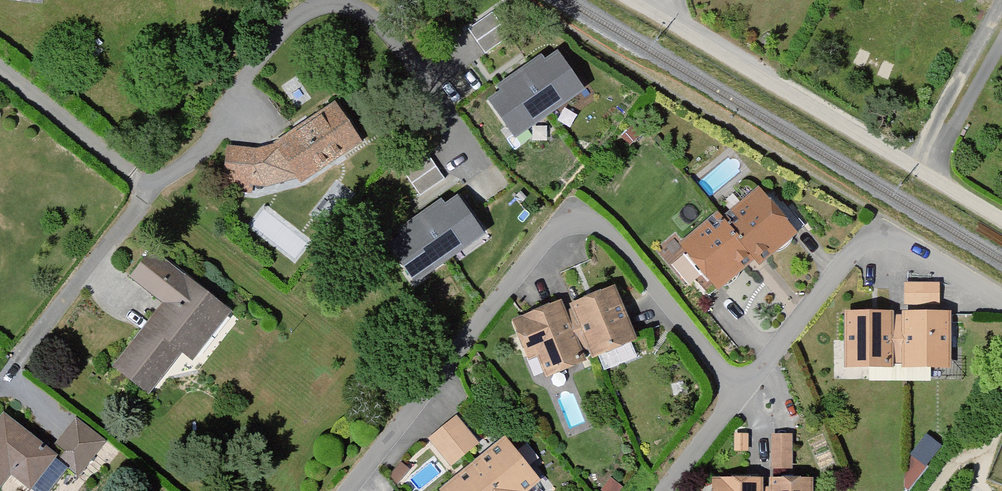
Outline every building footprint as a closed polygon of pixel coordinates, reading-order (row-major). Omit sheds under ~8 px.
[(493,12),(469,28),(484,53),(509,35),(493,12)] [(558,45),(484,93),(518,138),(588,88),(558,45)] [(339,103),(269,148),(295,189),(366,144),(339,103)] [(258,150),(211,145),(206,191),(253,197),(258,150)] [(427,154),(403,170),(418,195),(443,177),(427,154)] [(673,247),(710,290),(745,260),(757,274),(799,238),(759,191),(720,225),(711,215),(673,247)] [(458,193),(384,242),(416,280),(485,232),(458,193)] [(158,307),(107,372),(143,400),(176,358),(191,369),(231,318),(151,255),(129,283),(158,307)] [(844,311),(842,366),(945,370),(948,309),(935,308),(936,284),(901,283),(900,313),(844,311)] [(536,361),(544,380),(629,343),(608,295),(563,314),(555,296),(496,321),(517,369),(536,361)] [(604,369),(638,356),(634,344),(600,357),(604,369)] [(457,414),(425,440),(446,467),(479,441),(457,414)] [(3,472),(27,489),(48,460),(76,481),(103,446),(69,421),(47,451),(0,416),(0,476),(3,472)] [(793,467),(793,432),(770,433),(771,468),(793,467)] [(441,490),(520,490),(537,477),(499,433),(437,486),(441,490)] [(706,471),(706,490),(813,490),(813,471),(706,471)]
